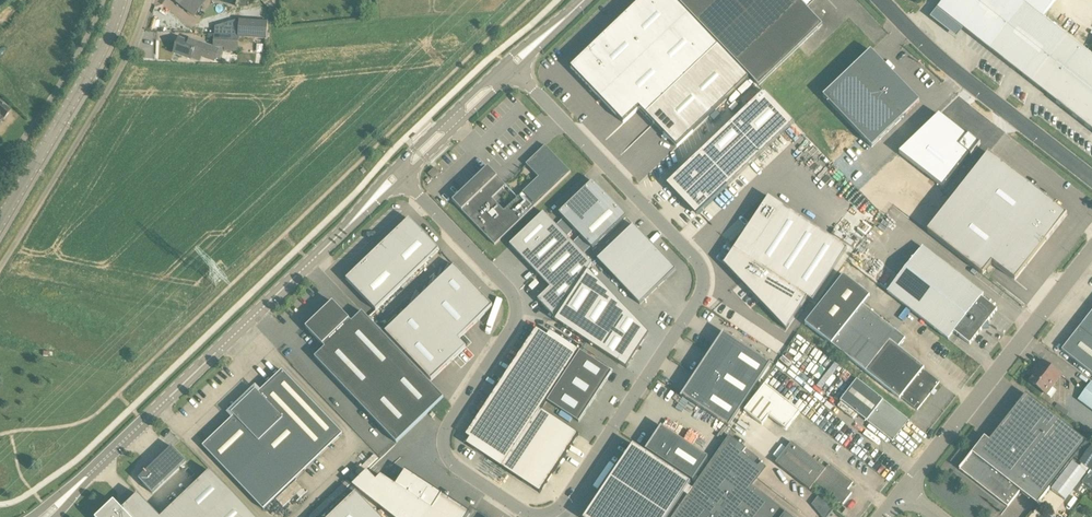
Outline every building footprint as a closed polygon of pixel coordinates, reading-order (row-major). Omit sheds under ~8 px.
[(188,12),(188,11),(191,14),(195,9),(194,8),(197,3),(192,0),(173,0),(188,12)] [(675,0),(657,0),(574,80),(618,127),(639,107),(646,114),(718,45),(675,0)] [(759,85),(823,24),(800,0),(678,0),(759,85)] [(940,5),(937,8),(989,49),(1091,130),(1091,55),(1091,54),(1043,16),(1056,0),(944,0),(940,5)] [(267,36),(267,22),(240,20),(240,37),(266,39),(267,39),(267,36)] [(240,37),(214,36),(214,49),(218,50),(224,51),(224,53),(239,54),(240,37)] [(189,41),(189,43),(179,40),(174,53),(200,62),(202,54),(215,59),(218,50),(214,49),(189,41)] [(718,47),(646,115),(677,148),(749,79),(718,47)] [(872,50),(824,96),(873,147),(921,101),(911,90),(909,92),(889,71),(891,69),(872,50)] [(765,92),(669,184),(699,215),(795,123),(765,92)] [(3,120),(4,121),(10,113),(0,104),(0,124),(3,120)] [(939,114),(899,153),(943,188),(969,155),(971,156),(981,144),(974,139),(951,121),(950,123),(939,114)] [(997,160),(989,154),(929,230),(984,273),(993,262),(1016,279),(1066,215),(997,160)] [(492,198),(506,185),(488,167),(453,200),(495,244),(531,211),(518,197),(504,210),(492,198)] [(593,249),(626,216),(601,189),(600,191),(592,182),(559,213),(593,249)] [(787,315),(834,247),(773,205),(726,273),(787,315)] [(546,215),(544,213),(543,214),(510,245),(515,250),(551,288),(538,300),(543,305),(556,318),(592,265),(593,264),(591,263),(546,215)] [(376,311),(440,250),(410,219),(346,280),(376,311)] [(640,305),(658,288),(676,270),(655,248),(634,226),(616,243),(598,260),(619,283),(640,305)] [(922,248),(888,292),(949,340),(954,333),(970,345),(997,310),(981,298),(984,295),(922,248)] [(493,307),(455,266),(387,331),(433,379),(466,347),(459,339),(493,307)] [(627,369),(629,365),(628,364),(648,334),(642,327),(588,272),(555,321),(627,369)] [(925,368),(899,347),(906,339),(863,305),(870,296),(844,275),(806,323),(864,371),(900,399),(901,397),(918,410),(940,382),(923,369),(925,368)] [(340,333),(346,327),(352,321),(333,301),(306,327),(325,347),(315,357),(342,385),(367,361),(340,333)] [(362,312),(352,321),(346,327),(340,333),(367,361),(342,385),(396,442),(444,397),(362,312)] [(1062,350),(1091,374),(1091,312),(1062,350)] [(502,469),(580,351),(550,332),(547,336),(541,332),(536,329),(534,334),(533,333),(469,431),(469,432),(466,436),(470,439),(466,445),(502,469)] [(682,395),(681,397),(682,398),(683,397),(729,427),(771,364),(724,332),(722,336),(710,354),(708,357),(696,375),(694,378),(683,395),(682,395)] [(612,373),(581,352),(547,402),(579,423),(612,373)] [(1062,375),(1042,360),(1036,369),(1038,371),(1030,382),(1044,393),(1050,386),(1052,388),(1062,375)] [(256,389),(252,393),(232,413),(234,415),(203,446),(264,509),(343,433),(282,370),(259,392),(256,389)] [(910,421),(857,380),(841,401),(893,442),(910,421)] [(1078,400),(1091,410),(1091,382),(1078,400)] [(758,387),(725,433),(729,436),(760,460),(763,463),(770,453),(837,506),(865,471),(758,387)] [(1075,458),(1087,442),(1026,394),(984,448),(979,445),(960,469),(1008,507),(1021,491),(1038,505),(1075,458)] [(578,434),(542,410),(503,469),(540,493),(578,434)] [(693,481),(708,458),(662,428),(662,427),(659,430),(660,430),(648,448),(648,447),(646,451),(647,451),(693,481)] [(673,516),(791,516),(747,483),(758,469),(755,466),(760,460),(747,451),(729,436),(673,516)] [(1075,458),(1091,471),(1091,445),(1091,446),(1087,442),(1075,458)] [(634,445),(586,516),(669,516),(691,484),(634,445)] [(139,478),(153,493),(186,461),(174,448),(172,446),(146,471),(145,471),(144,471),(145,472),(139,478)] [(352,486),(392,516),(468,516),(470,514),(471,513),(470,512),(469,513),(406,471),(406,470),(405,471),(396,485),(382,476),(377,481),(368,471),(352,486)] [(211,471),(163,516),(211,516),(234,495),(211,471)] [(1090,488),(1091,486),(1091,478),(1088,475),(1082,482),(1090,488)] [(357,493),(332,516),(379,516),(357,493)] [(139,495),(115,516),(160,516),(139,495)] [(211,516),(255,516),(234,495),(211,516)] [(827,516),(828,516),(833,510),(826,505),(821,512),(827,516)]
